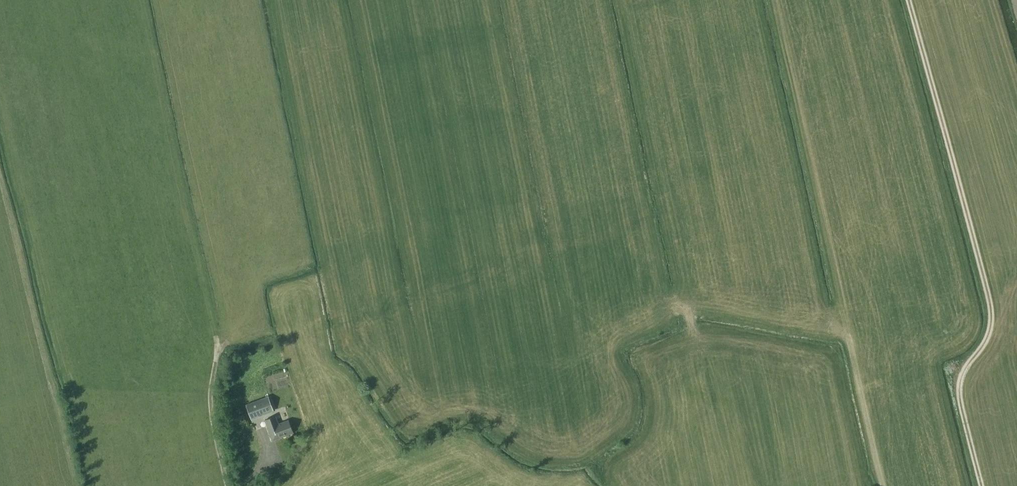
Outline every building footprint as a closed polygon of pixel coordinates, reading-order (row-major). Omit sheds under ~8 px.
[(274,410),(269,396),(246,404),(252,419),(274,410)] [(272,440),(293,432),(288,420),(278,423),(275,416),(265,420),(272,440)]
